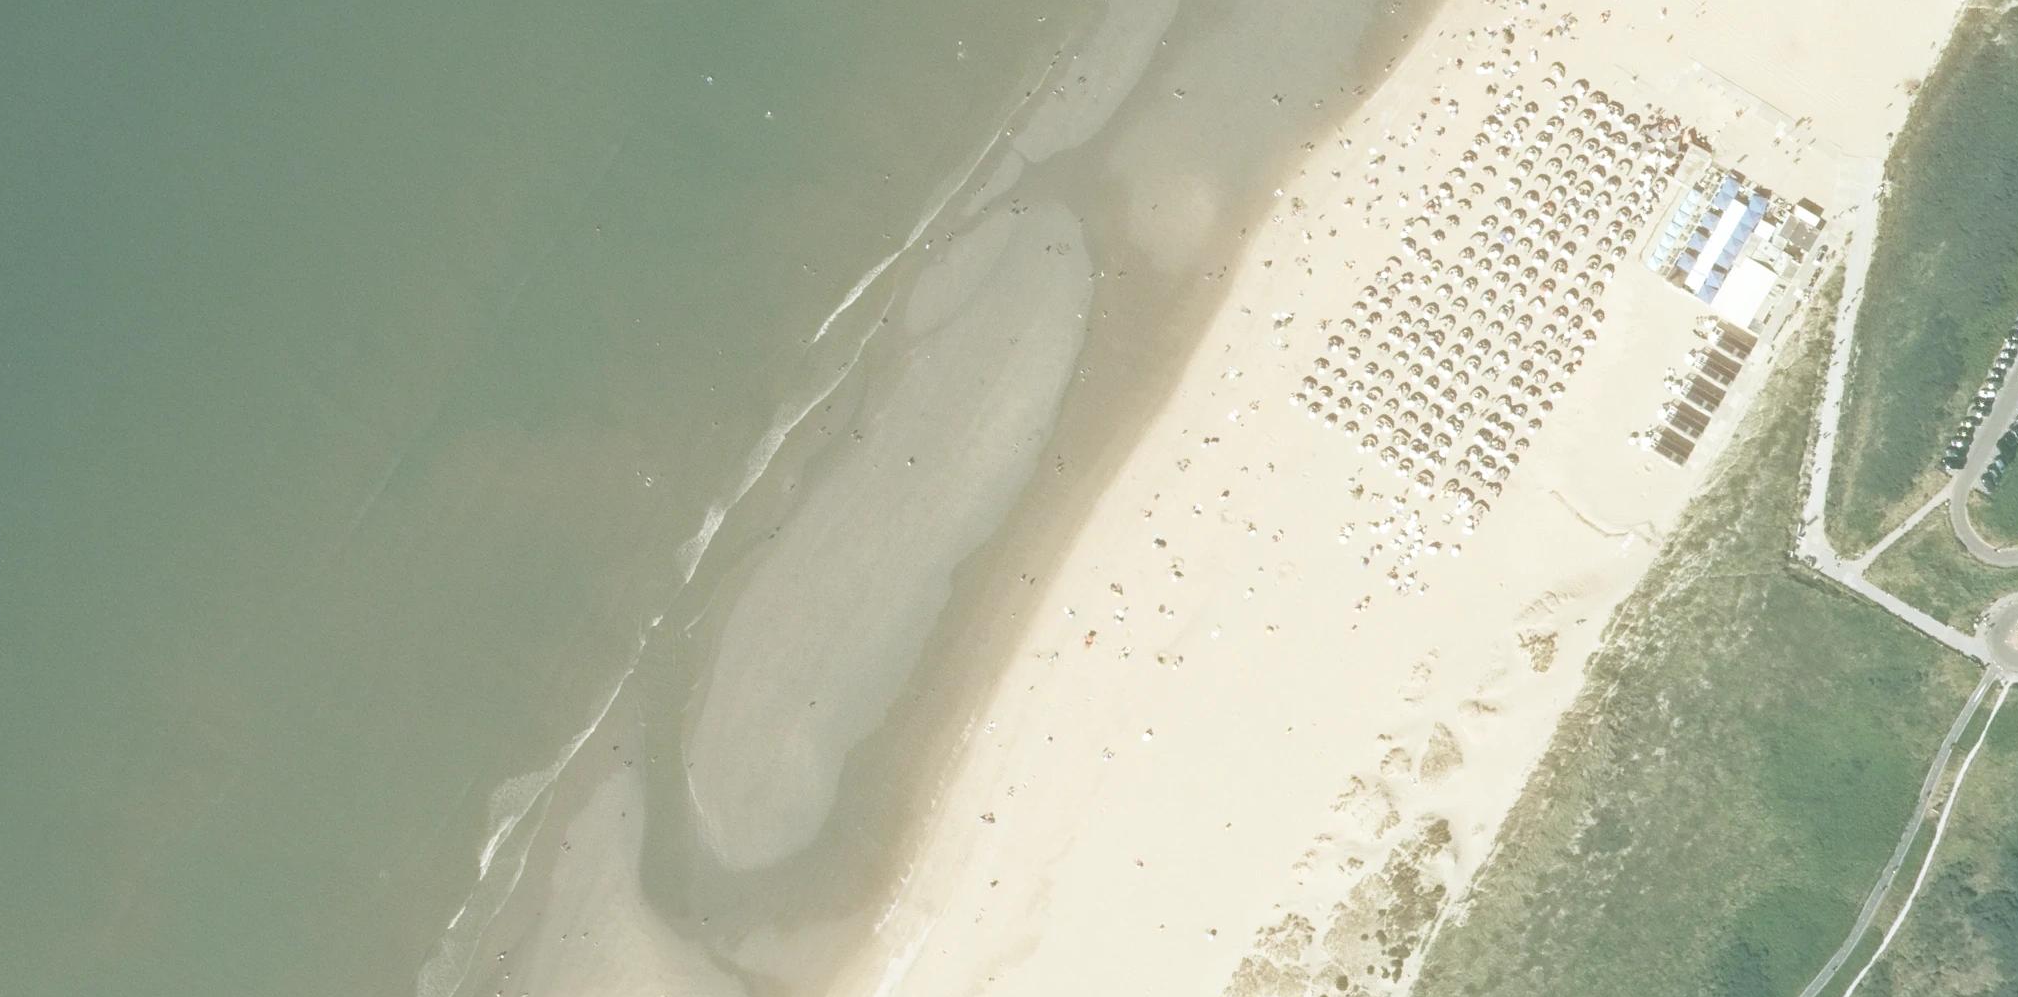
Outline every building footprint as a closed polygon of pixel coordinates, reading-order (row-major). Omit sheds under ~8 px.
[(1790,289),(1756,270),(1727,321),(1761,340),(1790,289)] [(1733,381),(1706,364),(1694,382),(1721,399),(1733,381)] [(1718,407),(1690,390),(1680,408),(1707,425),(1718,407)] [(1699,436),(1671,419),(1660,437),(1688,454),(1699,436)]
